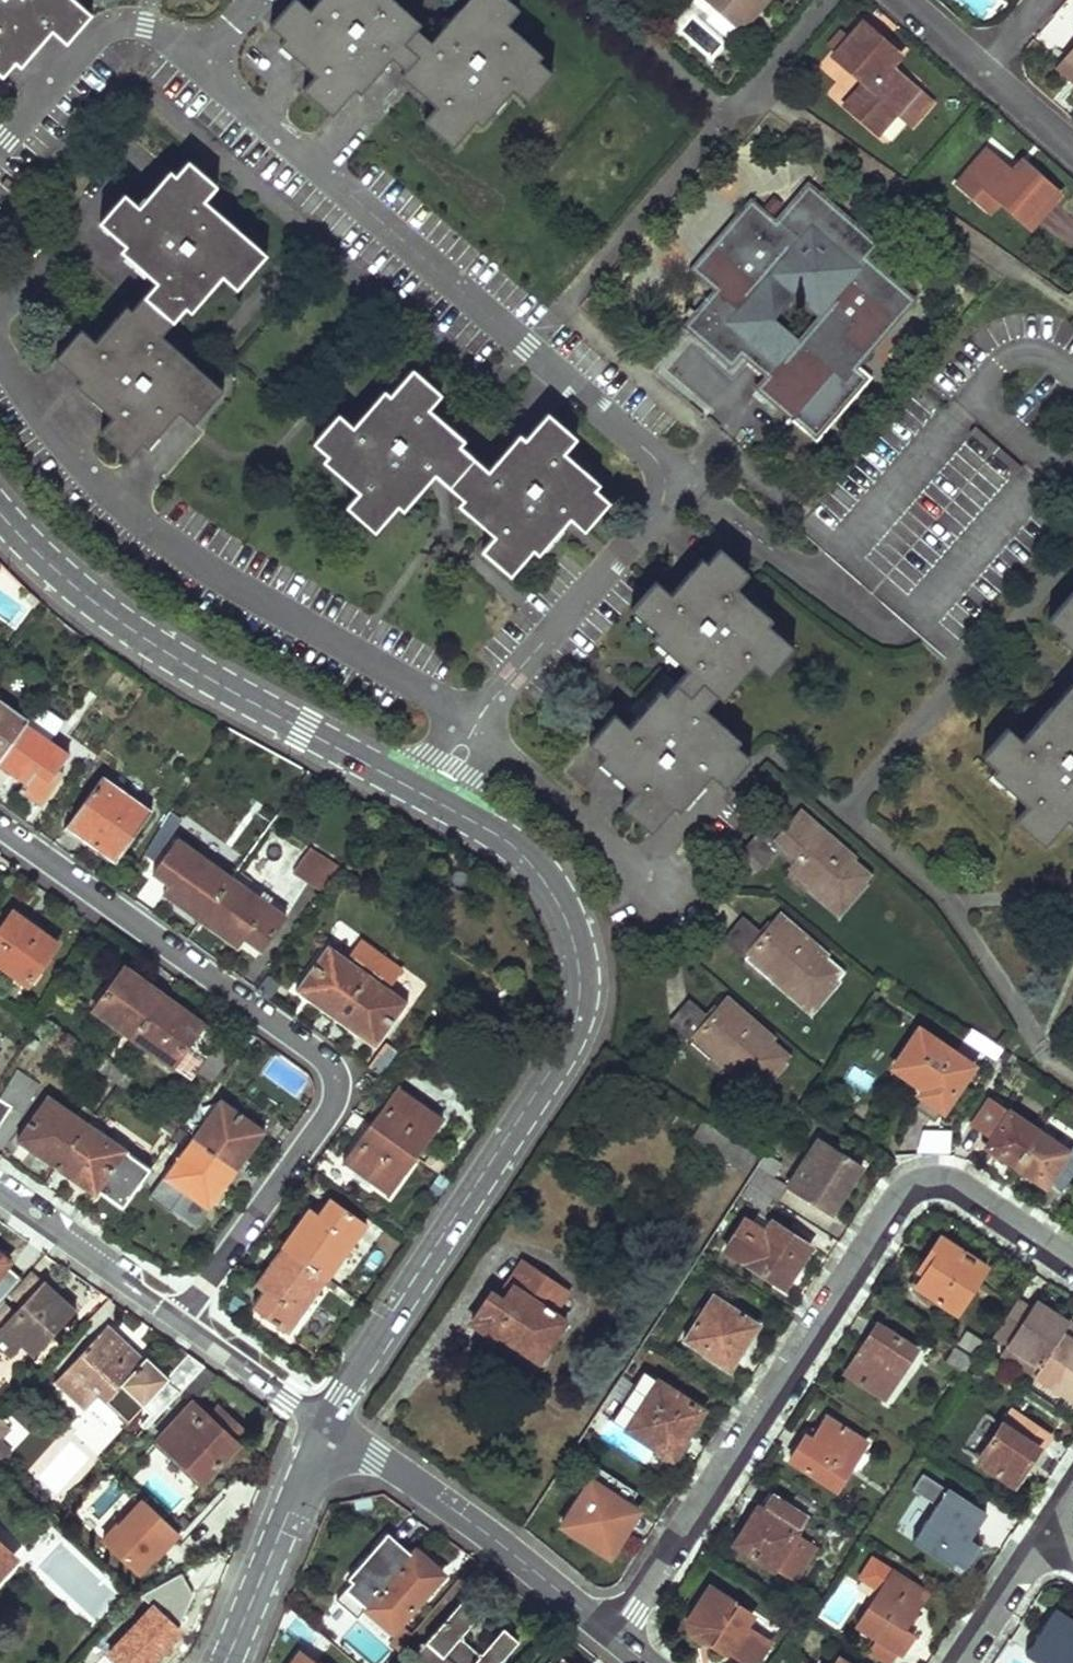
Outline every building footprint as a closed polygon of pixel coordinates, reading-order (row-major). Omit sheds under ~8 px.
[(5,73),(28,49),(33,53),(55,29),(69,41),(93,11),(79,0),(0,0),(0,69),(5,73)] [(456,146),(477,121),(482,126),(515,90),(528,102),(554,72),(527,50),(531,45),(508,24),(519,8),(509,0),(477,0),(466,13),(461,8),(432,41),(408,21),(413,15),(396,0),(319,0),(310,8),(300,0),(293,0),(272,25),(297,48),(292,54),(316,74),(304,89),(332,113),(355,87),(361,92),(392,57),(408,70),(419,80),(415,86),(437,104),(425,121),(456,146)] [(739,26),(761,0),(710,0),(739,26)] [(842,30),(832,42),(840,50),(836,54),(866,81),(847,104),(879,132),(897,110),(913,123),(932,101),(886,62),(897,48),(864,20),(850,37),(842,30)] [(1002,199),(1035,226),(1061,196),(1029,169),(1019,180),(986,153),(960,185),(991,211),(1002,199)] [(103,429),(131,454),(155,427),(162,432),(183,408),(197,420),(221,392),(193,367),(198,361),(165,332),(199,293),(205,298),(227,273),(241,285),(266,256),(237,230),(242,224),(209,195),(220,182),(192,157),(169,183),(163,178),(141,203),(127,190),(101,219),(128,242),(123,248),(160,280),(125,319),(119,314),(98,338),(84,326),(60,354),(85,376),(79,383),(116,415),(103,429)] [(913,301),(865,259),(877,246),(806,185),(774,222),(750,202),(689,272),(715,294),(685,328),(730,366),(740,355),(752,341),(782,367),(770,381),(761,391),(815,438),(864,382),(851,371),(913,301)] [(752,341),(740,355),(770,381),(782,367),(752,341)] [(482,545),(511,570),(531,546),(539,552),(570,515),(584,528),(610,498),(584,476),(590,470),(565,449),(578,433),(548,408),(526,434),(520,429),(489,465),(449,431),(453,426),(429,405),(441,391),(411,365),(389,391),(383,385),(353,421),(340,409),(315,438),(341,460),(336,466),(360,486),(347,501),(377,527),(399,500),(405,505),(436,468),(475,503),(470,509),(495,530),(482,545)] [(622,803),(651,828),(673,803),(679,808),(710,772),(724,783),(748,755),(722,733),(727,727),(703,707),(726,681),(732,686),(752,662),(767,675),(792,645),(767,623),(772,618),(735,586),(747,572),(719,548),(697,573),(691,568),(669,593),(654,580),(629,609),(655,630),(650,636),(686,667),(673,682),(661,671),(638,697),(645,703),(627,723),(614,712),(579,752),(605,774),(610,768),(634,789),(622,803)] [(1071,587),(1047,616),(1072,638),(1067,644),(1072,648),(1072,589),(1071,587)] [(1042,842),(1064,817),(1070,822),(1072,819),(1072,688),(1056,707),(1049,702),(1020,736),(1006,723),(981,752),(1007,775),(1002,780),(1027,802),(1014,818),(1042,842)] [(0,702),(0,761),(27,723),(0,702)] [(35,711),(27,723),(0,761),(0,764),(25,782),(18,791),(39,805),(57,780),(54,778),(70,754),(45,738),(54,724),(35,711)] [(150,811),(102,777),(67,826),(115,860),(150,811)] [(801,814),(784,831),(805,850),(792,864),(787,871),(804,887),(811,880),(840,907),(853,892),(851,890),(860,880),(864,882),(869,875),(801,814)] [(784,831),(768,818),(748,841),(769,860),(777,851),(792,864),(805,850),(784,831)] [(225,872),(178,838),(152,875),(188,900),(184,908),(202,920),(233,876),(238,868),(231,863),(225,872)] [(342,868),(307,845),(291,870),(325,892),(342,868)] [(287,913),(233,876),(202,920),(219,933),(224,926),(261,951),(287,913)] [(13,911),(0,930),(0,964),(29,985),(31,983),(36,986),(43,975),(38,972),(59,944),(13,911)] [(785,923),(779,917),(762,935),(767,941),(785,923)] [(794,993),(809,1006),(840,972),(785,923),(767,941),(762,935),(741,956),(761,975),(767,968),(778,978),(776,981),(791,995),(794,993)] [(367,972),(329,945),(298,990),(336,1017),(367,972)] [(164,995),(124,968),(93,1011),(133,1039),(164,995)] [(407,1001),(367,972),(336,1017),(375,1046),(407,1001)] [(204,1023),(164,995),(133,1039),(173,1068),(193,1039),(204,1023)] [(730,1008),(723,1003),(709,1020),(715,1024),(730,1008)] [(743,1077),(758,1089),(770,1075),(768,1072),(776,1062),(780,1063),(785,1057),(730,1008),(715,1024),(709,1020),(688,1042),(706,1057),(712,1051),(727,1063),(725,1065),(742,1079),(743,1077)] [(969,1027),(961,1038),(994,1059),(1002,1047),(969,1027)] [(916,1030),(892,1067),(923,1087),(911,1107),(932,1121),(968,1065),(916,1030)] [(0,1031),(0,1049),(9,1038),(0,1031)] [(237,1048),(223,1038),(198,1070),(212,1080),(237,1048)] [(112,1067),(104,1060),(97,1069),(107,1076),(112,1067)] [(123,1075),(112,1067),(107,1076),(118,1084),(123,1075)] [(17,1072),(0,1098),(0,1100),(10,1106),(20,1113),(37,1086),(17,1072)] [(440,1118),(397,1086),(369,1124),(412,1156),(440,1118)] [(87,1122),(47,1094),(15,1139),(54,1168),(87,1122)] [(264,1130),(219,1097),(191,1137),(236,1170),(264,1130)] [(990,1097),(971,1124),(989,1137),(985,1144),(1015,1164),(1038,1130),(990,1097)] [(10,1106),(0,1100),(0,1120),(10,1106)] [(701,1118),(688,1136),(742,1171),(754,1152),(701,1118)] [(124,1148),(87,1122),(54,1168),(92,1194),(124,1148)] [(412,1156),(369,1124),(342,1160),(386,1192),(412,1156)] [(1015,1164),(1045,1184),(1047,1179),(1060,1188),(1072,1168),(1072,1169),(1072,1142),(1072,1141),(1067,1149),(1038,1130),(1015,1164)] [(930,1133),(909,1134),(909,1150),(931,1149),(930,1133)] [(236,1170),(191,1137),(162,1176),(207,1209),(236,1170)] [(819,1137),(786,1186),(816,1206),(824,1195),(833,1201),(844,1184),(847,1186),(861,1164),(819,1137)] [(428,1153),(422,1162),(436,1173),(442,1163),(428,1153)] [(436,1173),(422,1162),(414,1172),(428,1182),(436,1173)] [(753,1164),(744,1178),(776,1200),(786,1186),(753,1164)] [(364,1223),(327,1197),(315,1214),(302,1233),(294,1227),(280,1245),(324,1278),(364,1223)] [(315,1214),(308,1208),(294,1227),(302,1233),(315,1214)] [(745,1216),(724,1247),(783,1285),(810,1243),(772,1218),(765,1229),(745,1216)] [(953,1311),(984,1266),(938,1235),(922,1259),(929,1264),(915,1285),(953,1311)] [(324,1278),(280,1245),(267,1264),(276,1269),(262,1289),(250,1305),(285,1330),(324,1278)] [(0,1256),(0,1272),(8,1262),(0,1256)] [(489,1292),(469,1319),(493,1336),(495,1332),(535,1359),(561,1322),(550,1313),(564,1293),(520,1262),(505,1283),(509,1287),(500,1299),(489,1292)] [(276,1269),(267,1264),(254,1283),(262,1289),(276,1269)] [(8,1295),(20,1305),(42,1281),(31,1270),(8,1295)] [(44,1279),(42,1281),(20,1305),(15,1310),(0,1327),(0,1350),(9,1358),(21,1345),(33,1356),(77,1309),(44,1279)] [(711,1291),(682,1336),(729,1367),(742,1346),(738,1344),(753,1319),(711,1291)] [(1072,1398),(1072,1322),(1036,1298),(1031,1306),(1017,1297),(993,1334),(1007,1343),(1000,1353),(1034,1375),(1035,1374),(1072,1398)] [(15,1310),(4,1300),(0,1304),(0,1327),(15,1310)] [(877,1322),(847,1369),(886,1393),(916,1348),(877,1322)] [(145,1358),(107,1323),(53,1382),(83,1410),(97,1396),(127,1423),(143,1406),(156,1418),(180,1391),(167,1380),(170,1377),(167,1375),(146,1356),(145,1358)] [(965,1329),(956,1343),(975,1355),(984,1341),(965,1329)] [(950,1344),(941,1358),(963,1371),(971,1358),(950,1344)] [(204,1366),(188,1353),(167,1375),(170,1377),(167,1380),(180,1391),(204,1366)] [(217,1376),(204,1366),(180,1391),(190,1400),(192,1397),(195,1400),(217,1376)] [(639,1368),(608,1418),(665,1454),(667,1455),(669,1454),(672,1453),(702,1408),(639,1368)] [(192,1397),(190,1400),(153,1440),(204,1486),(252,1434),(229,1413),(220,1423),(209,1413),(195,1400),(192,1397)] [(229,1413),(218,1403),(209,1413),(220,1423),(229,1413)] [(1012,1407),(979,1460),(1014,1483),(1036,1448),(1040,1450),(1051,1433),(1012,1407)] [(0,1416),(0,1436),(10,1426),(0,1416)] [(803,1433),(787,1458),(834,1488),(864,1442),(826,1416),(811,1438),(803,1433)] [(0,1441),(0,1463),(1,1463),(11,1452),(0,1441)] [(589,1477),(559,1523),(607,1555),(637,1509),(589,1477)] [(948,1487),(913,1540),(960,1572),(978,1544),(969,1538),(987,1512),(948,1487)] [(747,1522),(734,1542),(772,1566),(805,1514),(771,1493),(751,1525),(747,1522)] [(139,1574),(153,1558),(155,1559),(178,1534),(142,1500),(119,1525),(117,1524),(103,1540),(139,1574)] [(50,1526),(22,1557),(34,1568),(61,1536),(50,1526)] [(441,1574),(415,1552),(412,1556),(387,1535),(347,1580),(351,1584),(335,1602),(356,1620),(364,1610),(391,1633),(441,1574)] [(17,1557),(0,1542),(0,1577),(17,1557)] [(892,1570),(872,1558),(860,1576),(880,1589),(892,1570)] [(880,1589),(858,1623),(901,1651),(912,1634),(902,1627),(925,1592),(892,1570),(880,1589)] [(700,1593),(680,1623),(696,1634),(700,1629),(748,1661),(771,1626),(750,1612),(744,1622),(700,1593)] [(466,1596),(418,1653),(429,1662),(497,1662),(517,1640),(502,1626),(478,1654),(459,1637),(481,1609),(466,1596)] [(1028,1661),(1033,1662),(1072,1662),(1072,1624),(1053,1613),(1028,1661)] [(411,1635),(402,1628),(388,1644),(396,1652),(411,1635)] [(298,1647),(286,1662),(319,1662),(298,1647)]
